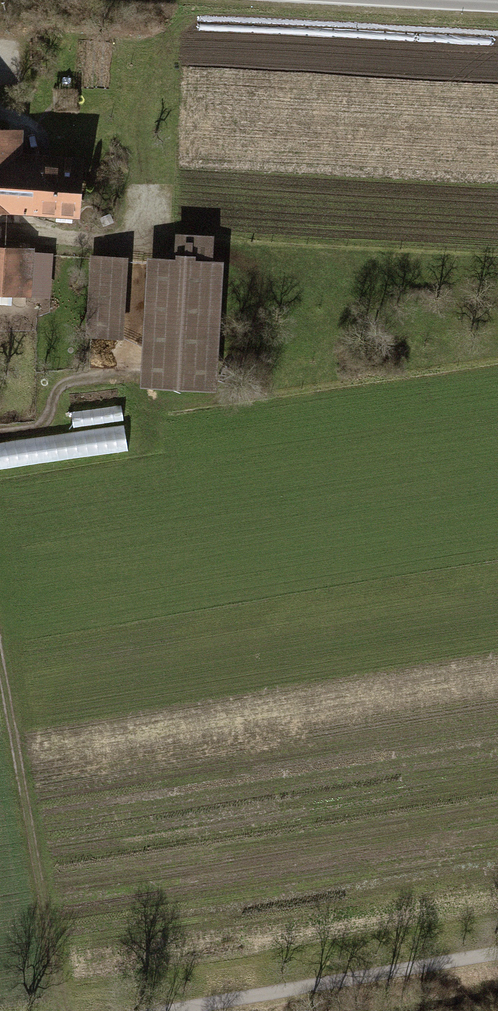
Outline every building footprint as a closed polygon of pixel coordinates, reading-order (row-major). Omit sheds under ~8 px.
[(14,129),(0,128),(0,213),(82,218),(86,158),(12,153),(14,129)] [(173,263),(146,262),(140,389),(217,393),(224,266),(213,265),(214,239),(174,237),(173,263)] [(38,314),(40,250),(0,249),(0,313),(38,314)] [(127,259),(91,257),(86,339),(123,341),(127,259)] [(121,408),(70,416),(72,430),(123,422),(121,408)] [(124,429),(24,442),(28,469),(128,455),(124,429)]
